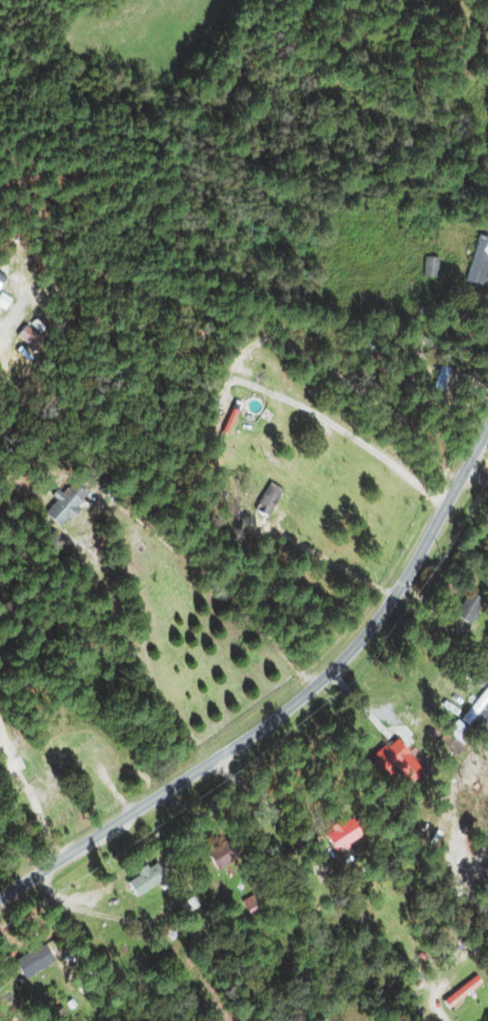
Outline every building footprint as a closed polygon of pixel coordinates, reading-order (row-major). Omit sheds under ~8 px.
[(481,286),(487,262),(487,238),(478,235),(465,281),(481,286)] [(433,276),(433,259),(424,258),(423,275),(433,276)] [(448,371),(441,368),(429,396),(436,399),(448,371)] [(267,518),(281,490),(268,483),(253,510),(267,518)] [(78,488),(72,493),(64,485),(51,498),(54,501),(43,513),(57,527),(87,497),(78,488)] [(147,530),(135,522),(130,530),(142,538),(147,530)] [(482,600),(466,592),(453,617),(468,625),(482,600)] [(445,732),(460,746),(470,735),(455,721),(445,732)] [(333,852),(360,838),(350,818),(323,832),(333,852)] [(215,870),(237,858),(228,840),(205,852),(215,870)] [(123,882),(135,898),(163,877),(151,861),(123,882)] [(250,915),(263,905),(254,893),(241,903),(250,915)] [(23,980),(53,964),(43,945),(13,960),(23,980)] [(443,1003),(449,1009),(480,983),(474,976),(443,1003)]
